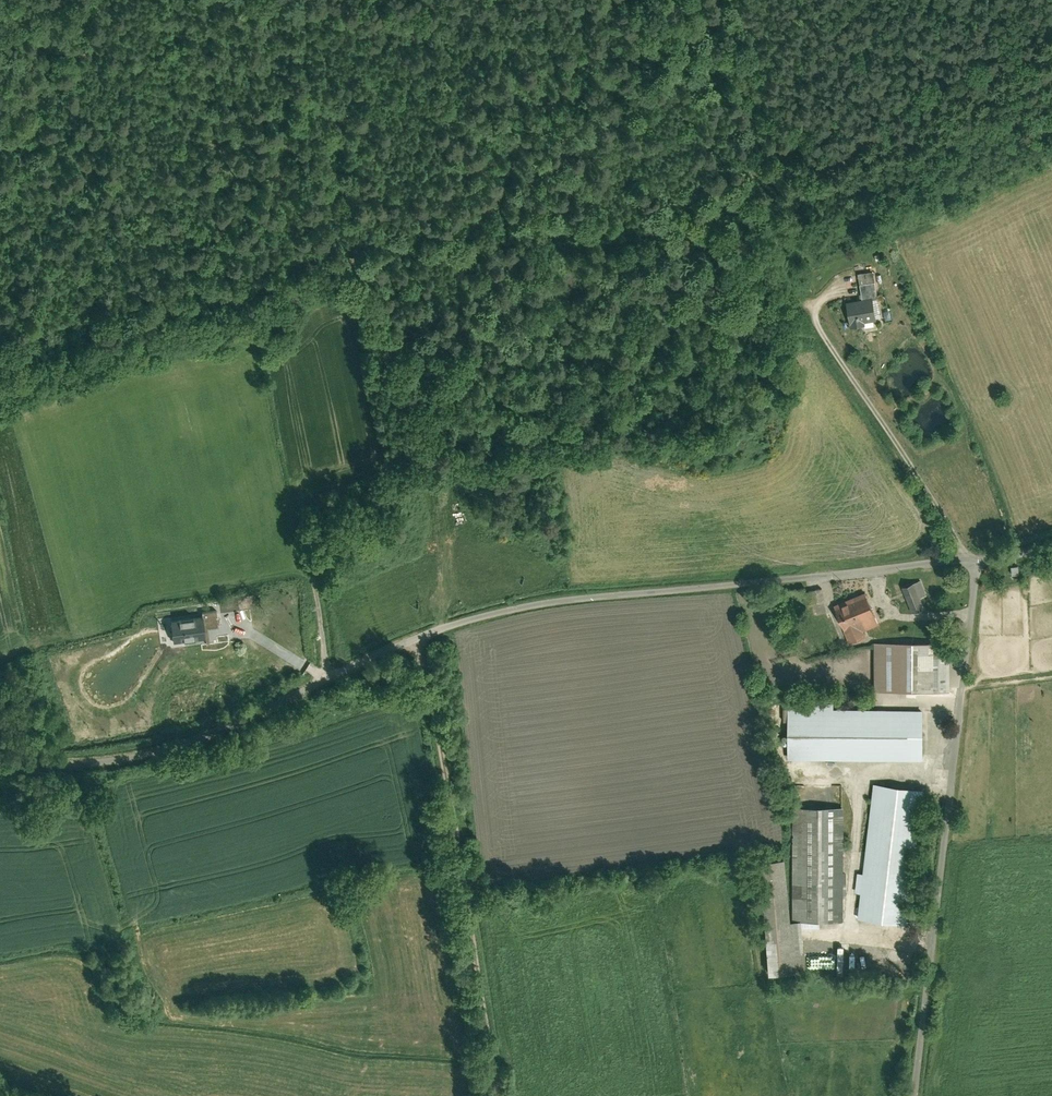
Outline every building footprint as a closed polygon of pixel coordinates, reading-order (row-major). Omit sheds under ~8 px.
[(862,273),(863,283),(878,281),(876,271),(862,273)] [(863,283),(866,298),(875,296),(876,299),(881,298),(878,281),(863,283)] [(866,298),(849,301),(854,325),(868,323),(867,320),(879,318),(876,299),(875,296),(866,298)] [(947,578),(937,579),(940,598),(950,597),(947,578)] [(916,583),(905,588),(915,612),(927,607),(923,598),(931,595),(924,581),(916,583)] [(881,624),(867,592),(836,605),(851,642),(868,636),(865,630),(881,624)] [(208,615),(165,620),(168,640),(185,638),(187,653),(212,650),(212,648),(210,637),(208,615)] [(210,637),(212,648),(230,646),(229,638),(228,635),(210,637)] [(876,692),(953,692),(953,642),(943,642),(876,642),(876,681),(876,692)] [(790,761),(925,760),(925,710),(835,711),(835,705),(815,705),(815,711),(789,711),(790,761)] [(923,802),(925,790),(875,785),(859,918),(909,924),(911,906),(923,802)] [(845,919),(846,816),(795,815),(795,869),(794,919),(845,919)] [(786,858),(760,861),(771,976),(809,972),(804,920),(793,921),(787,869),(786,858)] [(839,974),(857,973),(857,963),(864,963),(864,950),(858,950),(858,947),(839,947),(839,974)]
